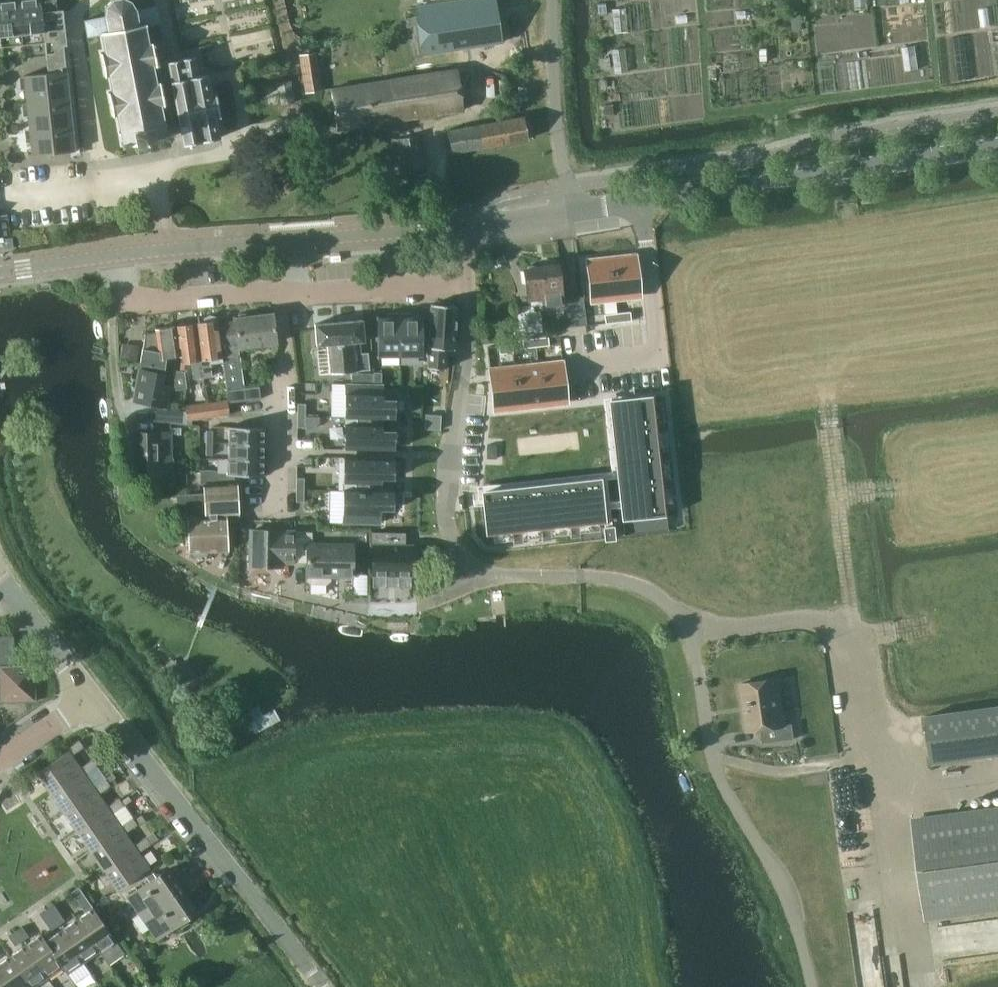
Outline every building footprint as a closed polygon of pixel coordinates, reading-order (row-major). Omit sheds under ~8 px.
[(2,46),(23,44),(19,0),(0,0),(0,28),(2,46)] [(41,1),(41,0),(19,0),(23,44),(45,42),(45,41),(41,1)] [(58,9),(57,0),(50,0),(41,1),(45,41),(53,40),(54,52),(46,53),(48,67),(66,65),(64,44),(66,44),(62,9),(58,9)] [(157,65),(153,42),(150,42),(147,25),(161,23),(157,5),(137,8),(132,0),(110,0),(105,5),(104,16),(84,20),(87,36),(101,34),(104,51),(100,52),(105,76),(108,76),(111,90),(108,90),(112,115),(117,115),(122,142),(123,147),(127,146),(126,144),(136,142),(137,147),(141,146),(143,154),(153,152),(151,144),(155,143),(154,138),(165,136),(166,138),(170,137),(168,123),(177,121),(173,99),(165,101),(161,80),(157,81),(154,65),(157,65)] [(414,8),(420,57),(502,43),(495,0),(463,0),(414,8)] [(308,92),(321,90),(316,54),(303,56),(308,92)] [(174,99),(173,99),(177,121),(182,145),(221,138),(217,117),(220,117),(215,92),(212,92),(208,73),(200,74),(196,56),(168,61),(171,79),(170,79),(174,99)] [(464,110),(457,68),(331,88),(338,130),(464,110)] [(67,71),(24,75),(27,102),(70,98),(67,71)] [(281,105),(295,102),(290,79),(276,82),(281,105)] [(27,102),(30,129),(72,124),(70,98),(27,102)] [(528,140),(524,115),(448,129),(453,154),(528,140)] [(75,151),(72,124),(30,129),(32,155),(75,151)] [(424,168),(419,136),(399,139),(404,171),(424,168)] [(641,296),(637,255),(612,258),(617,298),(641,296)] [(617,298),(612,258),(587,261),(592,301),(617,298)] [(586,330),(586,324),(590,323),(586,295),(563,298),(559,263),(523,267),(527,300),(541,299),(542,309),(563,306),(565,326),(542,329),(540,309),(533,310),(533,304),(516,306),(520,338),(543,336),(586,330)] [(456,305),(451,305),(450,301),(438,301),(436,304),(431,304),(430,324),(429,342),(427,368),(444,369),(446,349),(454,349),(456,305)] [(632,320),(631,311),(618,312),(619,322),(632,320)] [(277,342),(273,312),(249,315),(247,313),(239,314),(237,317),(234,317),(235,320),(218,322),(223,362),(222,362),(226,388),(245,386),(240,354),(239,348),(277,342)] [(619,322),(618,312),(605,314),(606,323),(619,322)] [(213,375),(211,364),(222,362),(223,362),(218,322),(217,320),(216,320),(216,316),(208,313),(202,318),(202,322),(196,323),(203,377),(213,375)] [(379,356),(400,356),(400,316),(398,316),(398,313),(388,313),(388,316),(378,316),(379,356)] [(401,316),(400,316),(400,356),(422,355),(422,342),(429,342),(430,324),(421,324),(421,316),(411,316),(411,313),(401,313),(401,316)] [(359,342),(365,341),(363,319),(314,323),(316,345),(327,344),(329,373),(358,370),(371,369),(370,353),(360,354),(359,342)] [(193,379),(203,377),(196,323),(189,323),(189,321),(183,320),(179,323),(179,325),(177,325),(181,356),(183,356),(184,363),(191,362),(193,379)] [(145,333),(143,348),(142,348),(140,364),(165,368),(167,358),(181,356),(177,325),(154,328),(155,332),(145,333)] [(550,345),(549,336),(536,337),(537,346),(550,345)] [(537,346),(536,337),(523,339),(524,348),(537,346)] [(139,345),(122,343),(120,359),(137,361),(139,345)] [(513,352),(513,344),(499,345),(500,354),(513,352)] [(568,400),(562,360),(538,363),(543,403),(568,400)] [(543,403),(538,363),(513,367),(518,407),(543,403)] [(518,407),(513,367),(489,370),(494,410),(518,407)] [(173,373),(175,388),(186,387),(184,371),(169,368),(168,373),(173,373)] [(134,400),(140,401),(167,406),(171,386),(163,384),(165,374),(140,370),(134,400)] [(374,382),(374,371),(353,371),(353,382),(374,382)] [(382,384),(382,372),(374,371),(374,382),(374,383),(382,384)] [(202,382),(191,383),(193,398),(204,397),(202,382)] [(345,383),(344,415),(380,416),(392,416),(393,399),(381,399),(381,384),(345,383)] [(260,397),(258,384),(245,386),(226,388),(228,398),(228,401),(260,397)] [(672,458),(671,449),(667,449),(659,450),(657,431),(665,430),(669,430),(668,420),(664,420),(656,421),(654,402),(654,396),(629,399),(610,401),(619,477),(621,500),(622,506),(625,535),(668,530),(666,508),(664,488),(672,487),(676,487),(675,477),(671,478),(663,479),(661,460),(668,459),(672,458)] [(228,401),(228,398),(185,403),(187,418),(230,413),(228,401)] [(297,414),(305,414),(305,402),(297,402),(297,414)] [(426,413),(425,429),(438,430),(439,414),(426,413)] [(305,414),(297,414),(296,426),(304,426),(305,414)] [(380,430),(380,416),(344,415),(344,447),(392,448),(392,430),(380,430)] [(266,424),(230,422),(230,439),(266,440),(266,424)] [(170,433),(136,434),(136,471),(158,471),(158,480),(169,480),(169,471),(170,471),(170,433)] [(229,454),(265,455),(266,440),(230,439),(229,454)] [(229,454),(229,471),(265,472),(265,455),(229,454)] [(379,476),(391,476),(391,458),(343,457),(343,489),(379,490),(379,476)] [(187,472),(187,493),(202,493),(201,472),(187,472)] [(295,488),(303,488),(303,476),(295,476),(295,488)] [(202,493),(187,493),(176,493),(177,517),(189,518),(190,551),(227,550),(226,521),(238,520),(238,514),(238,499),(238,496),(241,496),(240,479),(205,482),(206,492),(202,493)] [(581,536),(580,532),(580,524),(599,522),(605,522),(600,479),(483,491),(483,496),(484,505),(488,534),(493,534),(513,532),(514,544),(524,543),(523,539),(522,531),(541,529),(542,537),(542,541),(552,540),(552,535),(551,528),(570,526),(571,537),(581,536)] [(295,500),(303,500),(303,488),(295,488),(295,500)] [(379,490),(343,489),(342,521),(378,522),(378,507),(390,507),(391,490),(379,490)] [(614,525),(612,525),(605,526),(603,526),(605,539),(615,538),(614,525)] [(282,562),(294,562),(295,536),(285,536),(285,530),(251,529),(250,566),(282,566),(282,562)] [(374,531),(374,544),(373,574),(413,575),(414,545),(406,545),(406,532),(374,531)] [(313,537),(295,536),(294,562),(307,562),(307,575),(307,580),(310,583),(326,584),(329,581),(329,576),(352,576),(353,544),(313,543),(313,537)] [(354,590),(367,590),(368,571),(355,570),(354,590)] [(0,701),(36,700),(35,665),(14,665),(13,637),(0,637),(0,695),(0,701)] [(785,724),(778,678),(741,683),(747,730),(761,728),(763,742),(795,737),(793,723),(785,724)] [(997,755),(997,705),(926,715),(932,763),(997,755)] [(69,751),(37,772),(51,792),(95,762),(93,759),(81,767),(72,754),(84,746),(80,740),(67,748),(69,751)] [(97,766),(95,762),(51,792),(64,812),(108,782),(106,778),(94,786),(85,774),(97,766)] [(113,773),(106,778),(108,782),(116,777),(113,773)] [(99,793),(111,785),(108,782),(64,812),(77,831),(122,801),(119,798),(107,806),(99,793)] [(124,804),(122,801),(77,831),(91,851),(135,820),(133,817),(121,825),(112,812),(124,804)] [(997,908),(997,809),(914,820),(927,918),(997,908)] [(91,851),(104,870),(155,835),(153,832),(134,845),(126,832),(138,824),(135,820),(91,851)] [(139,851),(158,838),(155,835),(104,870),(117,889),(150,867),(139,851)] [(168,868),(127,896),(139,913),(180,885),(168,868)] [(197,910),(180,885),(139,913),(156,938),(197,910)] [(71,892),(85,912),(77,918),(101,952),(100,952),(109,965),(125,953),(116,940),(92,907),(78,887),(71,892)] [(54,904),(47,909),(58,925),(66,920),(54,904)] [(51,931),(58,925),(47,909),(39,914),(51,931)] [(987,951),(997,950),(997,915),(964,919),(966,942),(986,940),(987,951)] [(85,963),(100,952),(101,952),(77,918),(68,924),(61,929),(85,963)] [(22,941),(29,936),(22,926),(15,931),(22,941)] [(61,929),(53,934),(45,940),(64,967),(63,968),(68,975),(85,963),(61,929)] [(16,945),(22,941),(15,931),(9,935),(16,945)] [(32,940),(25,945),(49,978),(63,968),(64,967),(45,940),(41,934),(32,940)] [(19,950),(10,956),(32,986),(35,986),(49,978),(25,945),(19,950)] [(0,963),(0,976),(8,986),(32,986),(10,956),(1,962),(0,963)] [(0,976),(0,986),(8,986),(0,976)]
